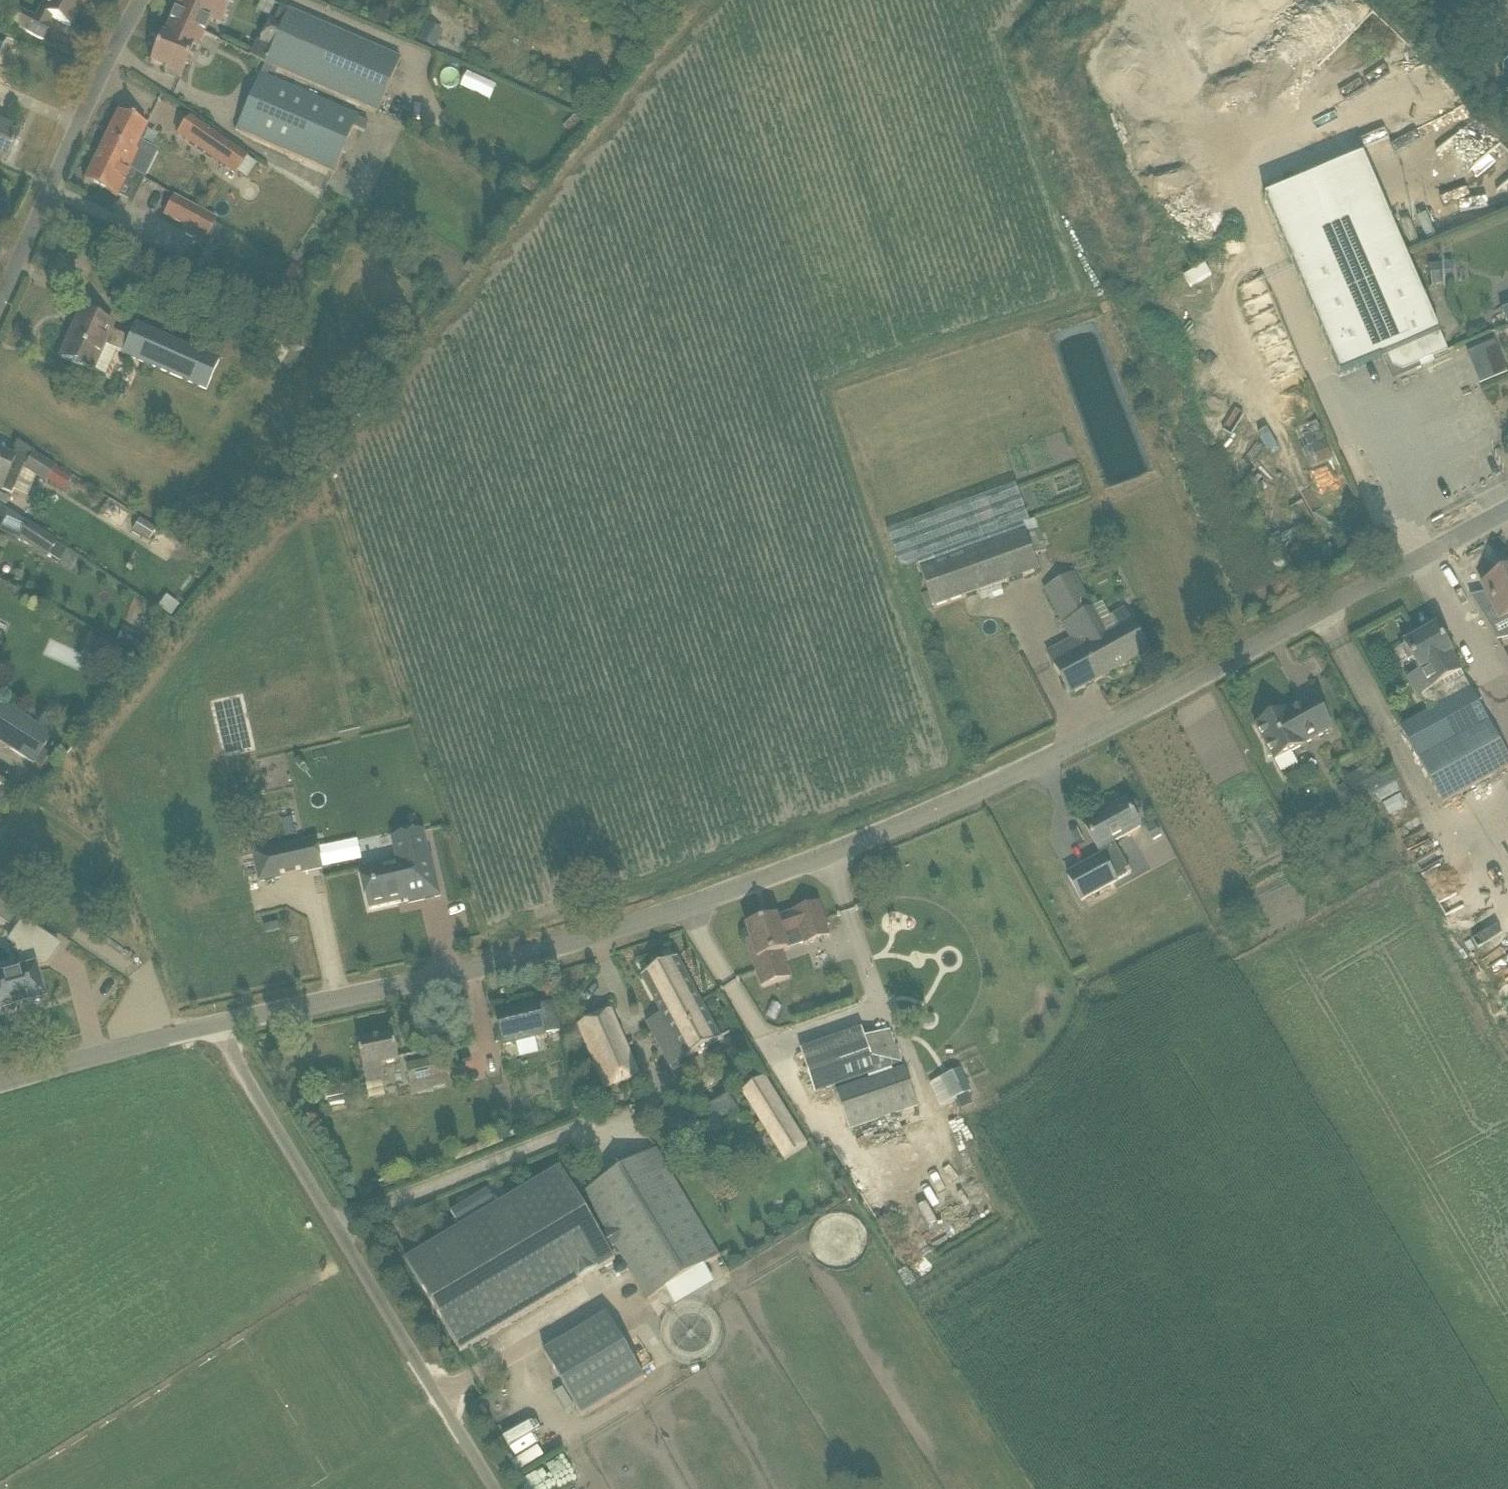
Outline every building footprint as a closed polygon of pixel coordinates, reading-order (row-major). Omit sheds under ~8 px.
[(46,13),(40,10),(42,7),(41,7),(35,18),(21,11),(13,25),(43,40),(50,26),(48,25),(52,17),(70,27),(84,0),(52,0),(46,13)] [(168,27),(187,35),(190,29),(203,34),(210,19),(221,24),(231,0),(179,0),(177,5),(178,5),(168,27)] [(400,59),(287,10),(264,64),(377,113),(400,59)] [(425,23),(418,40),(433,46),(440,29),(425,23)] [(197,47),(203,34),(190,29),(187,35),(168,27),(165,35),(162,34),(151,62),(167,68),(165,72),(181,78),(191,53),(194,54),(197,47)] [(368,123),(357,118),(358,117),(276,82),(252,138),(334,173),(353,128),(364,132),(368,123)] [(116,165),(131,172),(139,153),(137,151),(148,128),(119,113),(100,152),(118,161),(116,165)] [(211,157),(224,139),(189,115),(177,133),(211,157)] [(7,161),(18,136),(10,132),(12,128),(0,122),(0,158),(7,161)] [(237,170),(248,155),(232,145),(222,160),(237,170)] [(118,161),(100,152),(85,183),(118,199),(119,197),(134,204),(146,179),(131,172),(116,165),(118,161)] [(214,218),(175,197),(166,215),(205,236),(214,218)] [(1440,209),(1406,222),(1414,244),(1448,231),(1440,209)] [(1431,285),(1455,284),(1454,263),(1430,264),(1431,285)] [(1427,302),(1328,345),(1341,377),(1384,359),(1386,365),(1391,363),(1393,367),(1404,372),(1449,353),(1427,302)] [(71,334),(61,357),(93,371),(104,346),(206,390),(218,361),(135,325),(129,339),(110,331),(112,327),(81,312),(80,313),(84,315),(75,335),(71,334)] [(1482,385),(1507,374),(1507,371),(1495,341),(1467,353),(1482,385)] [(1322,492),(1343,483),(1317,422),(1296,431),(1322,492)] [(20,462),(0,453),(0,490),(1,490),(2,489),(12,494),(23,468),(19,466),(20,462)] [(57,466),(37,453),(26,470),(46,483),(57,466)] [(1040,571),(1035,556),(1047,551),(1036,520),(1023,525),(1026,532),(921,571),(928,590),(935,609),(1040,571)] [(57,543),(28,525),(19,539),(48,558),(57,543)] [(1501,622),(1507,618),(1507,572),(1496,578),(1495,575),(1483,581),(1484,584),(1482,585),(1501,622)] [(1126,610),(1112,617),(1101,624),(1074,574),(1044,590),(1071,640),(1047,653),(1055,666),(1054,666),(1071,696),(1150,653),(1133,623),(1126,610)] [(1407,647),(1402,649),(1409,662),(1413,659),(1421,674),(1422,673),(1432,692),(1422,698),(1430,713),(1400,729),(1417,761),(1419,760),(1441,801),(1507,765),(1507,761),(1470,691),(1452,700),(1442,682),(1461,672),(1438,629),(1406,646),(1407,647)] [(53,735),(0,701),(0,743),(33,765),(53,735)] [(1276,717),(1257,727),(1275,761),(1333,729),(1318,703),(1304,711),(1301,706),(1277,719),(1276,717)] [(1382,785),(1379,780),(1371,765),(1357,773),(1343,781),(1346,787),(1354,801),(1368,793),(1373,790),(1382,785)] [(1101,812),(1083,822),(1102,855),(1103,854),(1118,881),(1132,874),(1114,842),(1140,828),(1127,803),(1103,815),(1101,812)] [(424,832),(394,838),(399,863),(362,871),(370,909),(409,901),(410,903),(441,896),(432,856),(430,856),(424,832)] [(300,868),(301,872),(322,867),(322,863),(316,840),(254,854),(259,877),(260,881),(281,877),(281,873),(300,868)] [(1102,855),(1067,874),(1082,902),(1119,882),(1118,881),(1103,854),(1102,855)] [(9,924),(21,906),(0,892),(0,918),(9,924)] [(790,978),(782,953),(830,937),(819,904),(796,912),(796,913),(778,919),(778,918),(748,928),(752,941),(748,943),(763,987),(790,978)] [(13,1010),(14,1012),(28,1008),(27,1006),(45,1000),(37,971),(48,968),(61,948),(25,923),(11,943),(18,948),(25,972),(0,980),(0,1013),(13,1010)] [(677,960),(643,978),(663,1017),(648,1025),(671,1069),(674,1074),(693,1064),(690,1059),(722,1041),(677,960)] [(496,1015),(504,1046),(562,1032),(555,1002),(540,1006),(540,1004),(496,1015)] [(579,1024),(606,1090),(640,1079),(612,1011),(579,1024)] [(860,1029),(800,1049),(815,1094),(903,1064),(891,1030),(864,1039),(860,1029)] [(401,1061),(395,1036),(359,1044),(368,1084),(385,1079),(382,1066),(401,1061)] [(415,1097),(449,1089),(442,1059),(409,1066),(415,1097)] [(919,1107),(906,1068),(837,1091),(851,1130),(919,1107)] [(940,1106),(971,1093),(961,1069),(931,1082),(940,1106)] [(782,1161),(808,1146),(766,1076),(740,1091),(782,1161)] [(606,1232),(615,1247),(647,1300),(717,1258),(653,1151),(583,1193),(606,1232)] [(612,1260),(607,1252),(615,1247),(606,1232),(598,1237),(557,1169),(404,1260),(458,1353),(612,1260)] [(645,1381),(607,1317),(546,1353),(583,1417),(645,1381)] [(543,1447),(512,1461),(516,1470),(548,1456),(543,1447)]
